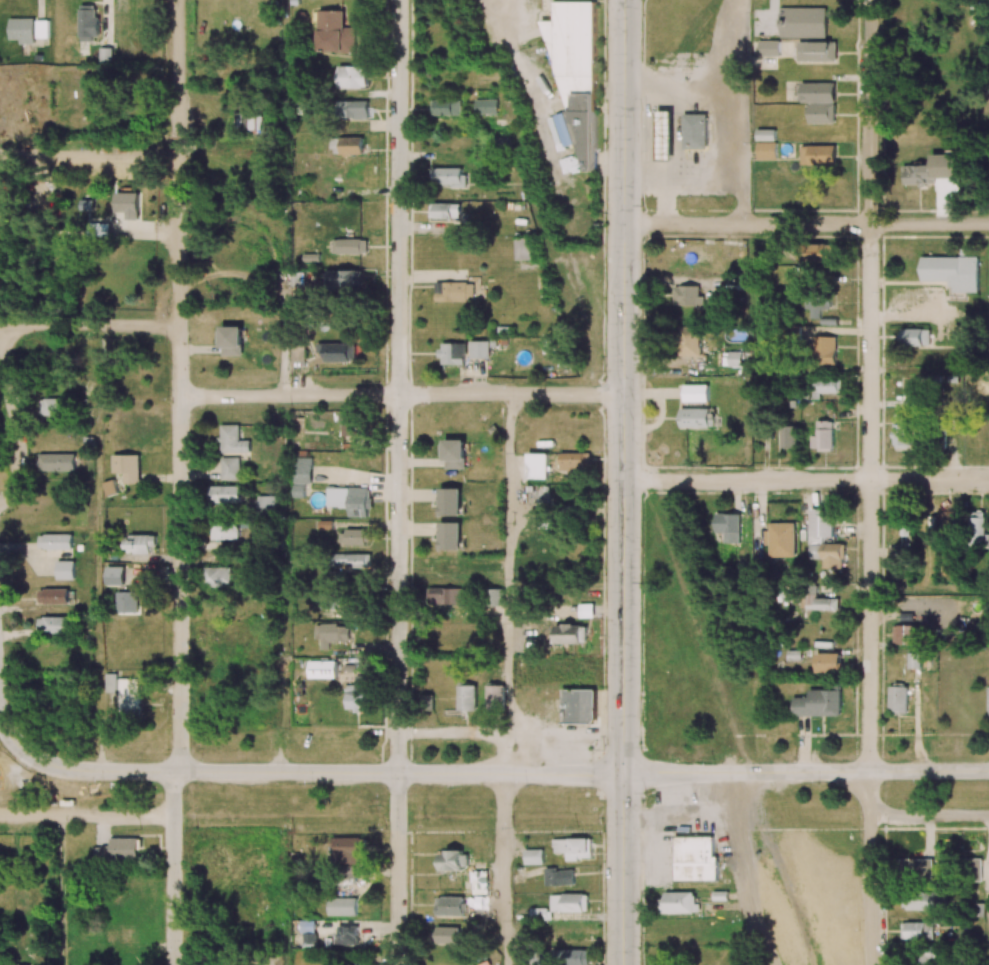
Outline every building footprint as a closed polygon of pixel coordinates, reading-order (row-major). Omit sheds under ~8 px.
[(99,39),(99,16),(95,16),(95,5),(80,5),(80,39),(99,39)] [(780,37),(826,38),(827,8),(781,7),(780,37)] [(355,27),(345,27),(345,10),(318,10),(319,52),(355,52),(355,27)] [(34,18),(9,19),(10,39),(19,39),(19,44),(34,44),(34,18)] [(35,38),(48,38),(47,20),(35,20),(35,38)] [(765,56),(779,56),(780,40),(765,39),(765,56)] [(836,41),(798,42),(799,61),(836,60),(836,41)] [(112,48),(100,48),(99,66),(112,66),(112,48)] [(367,88),(368,66),(339,66),(339,88),(367,88)] [(150,71),(134,71),(134,86),(149,86),(150,71)] [(801,83),(802,102),(809,102),(809,123),(836,122),(835,82),(801,83)] [(432,99),(432,115),(462,115),(462,99),(432,99)] [(475,100),(475,114),(497,114),(497,99),(475,100)] [(369,118),(368,100),(340,101),(340,119),(369,118)] [(262,128),(261,108),(235,109),(236,129),(262,128)] [(673,111),(657,111),(657,160),(673,160),(673,111)] [(684,149),(708,149),(707,114),(684,114),(684,149)] [(776,140),(775,129),(757,129),(757,141),(776,140)] [(363,137),(341,138),(341,155),(363,155),(363,137)] [(757,159),(777,159),(777,142),(758,142),(757,159)] [(835,145),(801,145),(802,165),(836,164),(835,145)] [(931,155),(932,165),(902,166),(902,184),(934,183),(934,178),(958,178),(957,154),(931,155)] [(431,187),(464,186),(464,168),(431,168),(431,187)] [(115,212),(139,212),(139,192),(115,192),(115,212)] [(460,218),(460,203),(430,203),(430,218),(460,218)] [(81,210),(81,222),(94,221),(93,209),(81,210)] [(532,259),(531,238),(514,239),(515,259),(532,259)] [(367,253),(367,239),(333,240),(334,253),(367,253)] [(832,243),(800,245),(801,265),(833,264),(832,243)] [(303,261),(319,262),(319,254),(303,254),(303,261)] [(978,293),(979,257),(922,257),(922,281),(952,281),(952,292),(978,293)] [(362,286),(362,270),(327,270),(327,287),(362,286)] [(436,301),(474,301),(474,282),(435,283),(436,301)] [(699,285),(675,286),(675,305),(704,305),(703,296),(699,297),(699,285)] [(830,309),(830,299),(805,298),(805,309),(812,309),(812,318),(821,319),(821,309),(830,309)] [(222,326),(223,356),(243,355),(242,326),(222,326)] [(680,356),(700,357),(701,327),(681,326),(680,356)] [(930,328),(902,329),(902,346),(930,346),(930,328)] [(836,364),(836,337),(815,336),(815,364),(836,364)] [(490,341),(470,341),(470,358),(489,358),(490,341)] [(356,343),(317,343),(317,352),(324,352),(324,361),(356,362),(356,343)] [(465,365),(465,343),(440,343),(440,364),(465,365)] [(292,361),(305,361),(305,344),(292,344),(292,361)] [(741,366),(742,352),(726,351),(725,366),(741,366)] [(820,393),(842,393),(842,379),(813,378),(812,398),(820,398),(820,393)] [(683,401),(708,401),(708,385),(683,385),(683,401)] [(905,411),(919,411),(918,394),(904,395),(905,411)] [(66,415),(66,399),(40,398),(39,415),(66,415)] [(894,448),(912,449),(913,415),(895,415),(894,448)] [(363,436),(364,418),(342,417),(341,435),(363,436)] [(832,421),(816,421),(817,436),(810,436),(810,450),(832,450),(832,421)] [(239,424),(220,425),(221,436),(218,436),(218,453),(250,452),(249,440),(239,440),(239,424)] [(798,425),(782,425),(782,448),(797,448),(798,425)] [(466,468),(465,440),(441,440),(441,458),(446,458),(446,469),(466,468)] [(590,452),(560,453),(561,471),(568,471),(568,478),(576,477),(576,469),(590,468),(590,452)] [(548,479),(548,454),(528,453),(528,478),(548,479)] [(74,471),(75,454),(38,454),(38,470),(74,471)] [(140,454),(113,455),(113,473),(124,472),(124,484),(140,484),(140,454)] [(221,480),(240,480),(239,457),(221,458),(221,480)] [(311,484),(312,458),(294,458),(294,484),(311,484)] [(304,498),(304,485),(293,484),(293,497),(304,498)] [(242,502),(241,486),(211,486),(211,503),(242,502)] [(548,502),(548,486),(528,486),(527,502),(548,502)] [(326,506),(348,507),(348,516),(367,517),(367,509),(372,509),(372,498),(367,497),(368,488),(327,487),(326,506)] [(461,488),(440,488),(440,515),(461,516),(461,488)] [(280,496),(258,495),(258,514),(280,514),(280,496)] [(834,536),(834,509),(810,509),(810,559),(823,559),(823,568),(842,568),(842,559),(845,559),(845,543),(823,543),(823,536),(834,536)] [(985,511),(970,512),(971,542),(986,542),(985,511)] [(941,526),(958,527),(958,512),(941,512),(941,526)] [(740,513),(713,513),(713,532),(724,533),(724,543),(740,543),(740,513)] [(211,520),(211,540),(238,539),(237,520),(211,520)] [(461,522),(440,522),(440,550),(461,550),(461,522)] [(770,557),(795,556),(795,523),(766,523),(766,545),(770,545),(770,557)] [(365,529),(345,529),(345,534),(337,534),(337,545),(365,546),(365,529)] [(71,534),(41,534),(41,549),(71,549),(71,534)] [(154,554),(154,534),(127,534),(127,553),(154,554)] [(371,554),(333,554),(334,567),(371,566),(371,554)] [(74,561),(56,561),(57,579),(75,579),(74,561)] [(105,585),(124,585),(124,567),(106,566),(105,585)] [(231,567),(205,567),(204,586),(230,587),(231,567)] [(838,610),(838,598),(816,598),(816,587),(806,587),(806,609),(838,610)] [(464,605),(464,588),(427,588),(427,605),(464,605)] [(68,589),(39,589),(39,604),(68,604),(68,589)] [(489,606),(503,606),(502,589),(488,589),(489,606)] [(139,592),(116,591),(116,613),(138,613),(139,592)] [(333,610),(334,595),(316,595),(316,609),(333,610)] [(593,604),(579,604),(579,617),(593,617),(593,604)] [(74,617),(38,617),(38,633),(74,633),(74,617)] [(329,641),(349,641),(349,626),(338,627),(338,623),(315,624),(315,639),(320,639),(321,649),(329,649),(329,641)] [(553,643),(586,644),(587,625),(554,625),(553,643)] [(916,625),(893,625),(893,644),(916,644),(916,625)] [(816,654),(816,673),(842,672),(841,653),(816,654)] [(920,653),(908,653),(908,669),(920,669),(920,653)] [(117,693),(117,673),(105,673),(105,693),(117,693)] [(346,710),(373,709),(373,676),(355,676),(355,685),(345,685),(346,710)] [(139,712),(139,678),(118,679),(119,713),(139,712)] [(476,711),(476,684),(458,684),(458,711),(476,711)] [(908,685),(890,684),(889,711),(907,712),(908,685)] [(504,685),(486,685),(486,710),(505,709),(504,685)] [(596,690),(563,689),(562,723),(596,723),(596,690)] [(841,690),(809,690),(809,697),(793,697),(792,716),(841,716),(841,690)] [(675,836),(675,881),(718,881),(718,856),(714,856),(714,836),(675,836)] [(365,837),(332,838),(333,864),(361,863),(360,854),(365,854),(365,837)] [(110,838),(110,846),(93,847),(94,861),(139,860),(139,838),(110,838)] [(591,858),(591,838),(552,839),(552,853),(566,853),(566,860),(578,860),(578,858),(591,858)] [(525,864),(543,864),(543,849),(524,849),(525,864)] [(441,870),(468,869),(468,851),(441,852),(441,870)] [(982,858),(968,858),(968,882),(982,882),(982,858)] [(933,859),(898,859),(898,876),(934,876),(933,859)] [(547,886),(574,885),(573,869),(547,869),(547,886)] [(487,871),(471,871),(471,894),(488,894),(487,871)] [(695,892),(662,892),(663,913),(700,912),(700,903),(695,903),(695,892)] [(939,910),(939,898),(933,897),(933,893),(906,892),(906,909),(939,910)] [(587,912),(587,894),(550,894),(550,912),(587,912)] [(328,915),(356,916),(357,898),(328,897),(328,915)] [(463,916),(463,897),(437,897),(436,915),(463,916)] [(302,944),(315,944),(315,921),(301,921),(302,944)] [(902,922),(901,939),(934,940),(934,922),(902,922)] [(359,927),(338,926),(338,944),(358,945),(359,927)] [(458,944),(458,927),(434,926),(433,944),(458,944)] [(553,949),(553,964),(589,964),(589,949),(553,949)]
